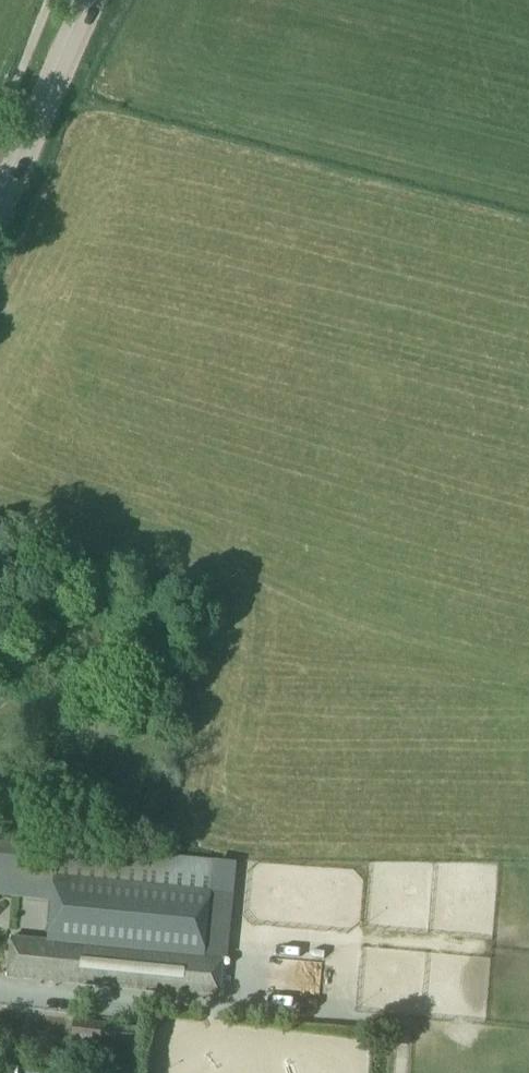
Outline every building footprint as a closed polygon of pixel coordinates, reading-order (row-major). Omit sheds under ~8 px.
[(51,901),(47,942),(12,938),(7,978),(217,1000),(221,960),(203,958),(207,918),(219,919),(222,898),(209,896),(213,863),(0,840),(0,896),(51,901)] [(295,1009),(343,1010),(343,995),(295,994),(295,1009)] [(71,1039),(139,1046),(140,1028),(72,1021),(71,1039)]
